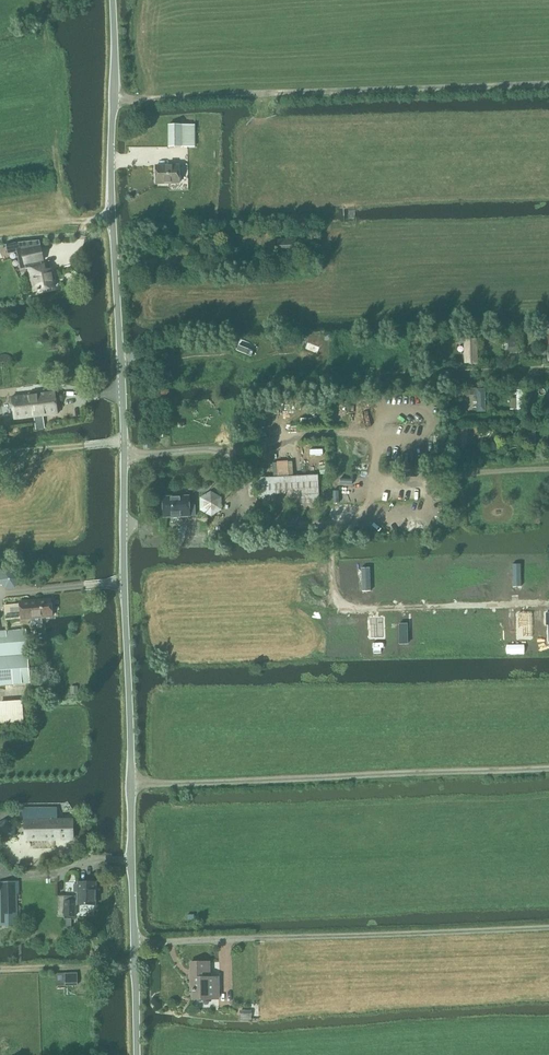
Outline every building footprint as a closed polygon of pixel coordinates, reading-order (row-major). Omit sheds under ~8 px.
[(169,147),(195,147),(195,126),(169,126),(169,147)] [(179,183),(179,176),(179,166),(156,166),(156,184),(179,183)] [(278,253),(297,253),(297,240),(278,241),(278,253)] [(40,247),(22,251),(25,264),(25,268),(29,268),(30,274),(32,282),(33,290),(37,289),(37,291),(54,288),(53,285),(54,284),(53,279),(52,278),(50,270),(45,271),(43,265),(41,265),(40,261),(43,260),(40,247)] [(464,339),(464,364),(478,364),(478,339),(464,339)] [(485,412),(485,389),(477,389),(478,412),(485,412)] [(43,416),(58,414),(55,392),(12,398),(14,420),(34,417),(36,429),(45,428),(43,416)] [(274,510),(319,508),(318,476),(257,478),(258,497),(263,496),(263,506),(273,506),(274,510)] [(222,510),(222,498),(211,491),(200,498),(200,510),(211,517),(222,510)] [(190,516),(195,516),(195,506),(190,506),(189,497),(171,498),(171,496),(164,496),(164,498),(163,498),(164,517),(190,516)] [(40,577),(50,577),(49,569),(40,570),(32,571),(32,572),(30,572),(31,579),(33,581),(40,580),(40,577)] [(20,579),(14,571),(4,571),(0,580),(0,581),(5,589),(15,588),(20,579)] [(43,617),(53,616),(51,599),(19,602),(19,604),(5,606),(6,620),(21,619),(21,620),(30,619),(31,625),(44,624),(43,617)] [(0,632),(0,685),(29,683),(26,631),(0,632)] [(25,725),(24,702),(0,703),(0,705),(1,726),(25,725)] [(58,809),(49,809),(49,808),(23,808),(23,821),(26,821),(26,841),(73,840),(73,820),(58,820),(58,809)] [(18,925),(17,882),(0,882),(0,923),(0,926),(18,925)] [(74,884),(74,892),(78,892),(78,905),(95,905),(96,882),(78,882),(78,884),(74,884)] [(58,916),(64,916),(75,916),(76,896),(65,896),(58,896),(58,916)] [(76,933),(65,933),(65,942),(76,941),(76,933)] [(219,977),(210,978),(210,962),(191,962),(191,991),(193,991),(193,999),(219,999),(219,977)] [(77,973),(65,974),(65,985),(78,985),(77,973)] [(251,1020),(252,1011),(240,1010),(240,1020),(251,1020)]
